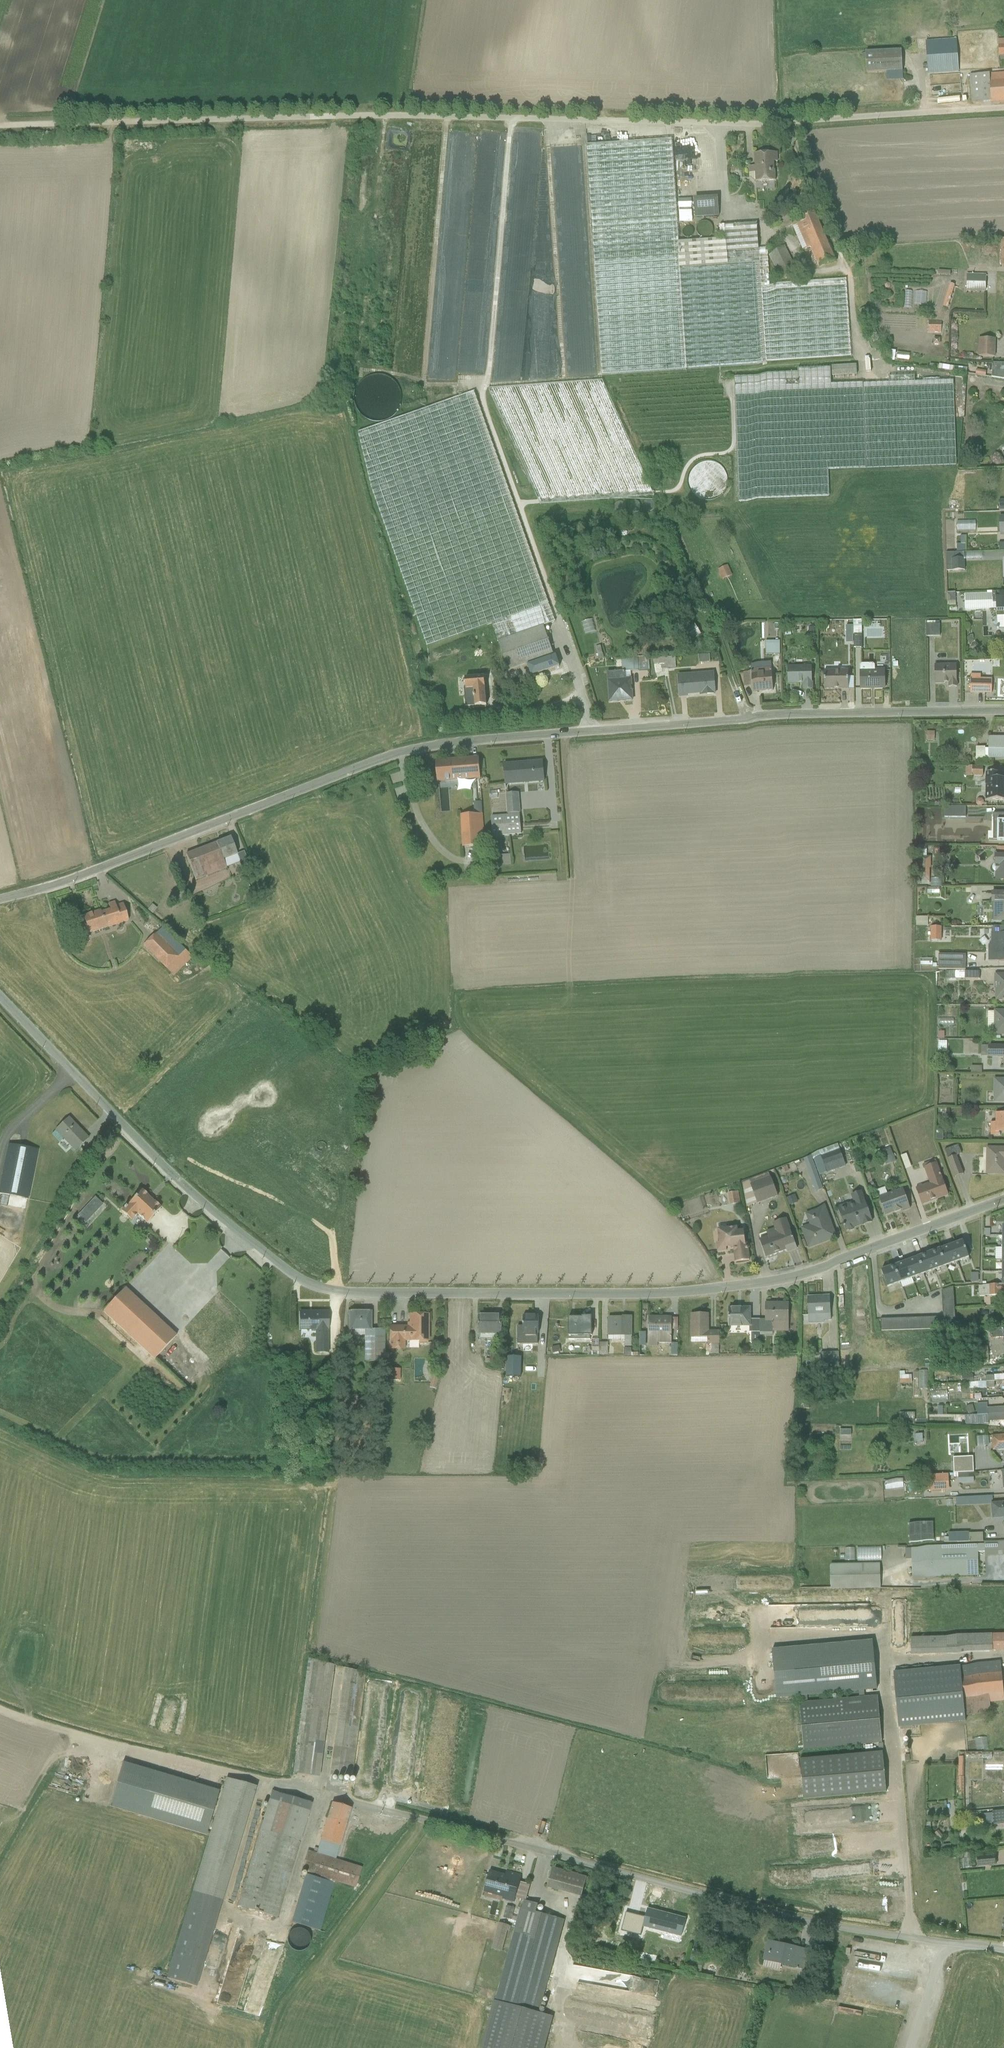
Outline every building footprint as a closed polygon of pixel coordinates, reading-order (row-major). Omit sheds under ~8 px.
[(956,43),(924,46),(927,79),(959,76),(956,43)] [(995,45),(996,60),(1003,60),(1003,45),(995,45)] [(902,56),(863,57),(864,77),(903,76),(902,56)] [(967,79),(969,107),(1003,105),(1003,77),(967,79)] [(347,122),(348,137),(361,137),(361,122),(347,122)] [(598,376),(851,361),(845,279),(768,284),(765,247),(756,247),(755,222),(721,224),(722,238),(676,241),(670,138),(583,144),(598,376)] [(349,159),(361,159),(361,149),(348,149),(349,159)] [(756,182),(779,181),(778,153),(754,154),(756,182)] [(713,215),(713,196),(689,196),(689,216),(713,215)] [(805,243),(810,261),(826,256),(818,232),(810,234),(807,227),(797,230),(794,221),(786,223),(794,247),(805,243)] [(986,280),(965,280),(964,295),(985,296),(986,280)] [(945,283),(937,306),(942,308),(950,285),(945,283)] [(905,308),(906,292),(898,291),(897,308),(905,308)] [(923,322),(922,333),(935,333),(936,323),(923,322)] [(867,338),(872,336),(867,323),(862,325),(867,338)] [(995,343),(979,343),(978,359),(995,360),(995,343)] [(994,367),(993,381),(1003,383),(1003,368),(994,367)] [(955,467),(952,382),(913,383),(913,376),(885,377),(886,384),(829,386),(828,369),(796,370),(796,375),(731,377),(735,500),(828,497),(827,471),(955,467)] [(545,671),(559,666),(546,629),(559,624),(478,390),(356,432),(430,646),(493,624),(509,669),(541,658),(545,671)] [(997,464),(996,454),(985,455),(987,465),(997,464)] [(996,498),(1003,498),(1003,475),(995,476),(996,498)] [(951,521),(951,532),(970,532),(970,522),(951,521)] [(952,553),(941,553),(941,571),(959,571),(960,537),(955,537),(955,545),(952,545),(952,553)] [(720,564),(712,567),(716,577),(724,574),(720,564)] [(942,606),(951,606),(950,591),(942,592),(942,606)] [(959,611),(990,610),(989,591),(959,592),(959,611)] [(858,633),(857,619),(848,620),(848,634),(858,633)] [(921,622),(921,637),(934,637),(934,622),(921,622)] [(593,636),(588,637),(591,652),(596,651),(593,636)] [(759,641),(760,656),(774,655),(773,641),(759,641)] [(670,655),(654,655),(655,666),(671,665),(670,655)] [(641,656),(617,656),(617,667),(640,668),(641,656)] [(949,690),(961,690),(961,667),(936,667),(936,686),(949,686),(949,690)] [(804,693),(816,693),(816,669),(789,669),(790,687),(804,687),(804,693)] [(754,695),(777,694),(775,671),(752,673),(754,695)] [(609,702),(634,701),(633,673),(608,674),(609,702)] [(679,698),(718,696),(716,673),(678,675),(679,698)] [(826,693),(851,693),(851,673),(826,673),(826,693)] [(863,693),(889,693),(889,673),(863,673),(863,693)] [(975,678),(975,674),(965,674),(964,695),(987,695),(988,678),(975,678)] [(920,732),(920,742),(928,742),(928,732),(920,732)] [(988,741),(988,763),(1003,763),(1003,741),(988,741)] [(969,748),(969,761),(981,761),(982,748),(969,748)] [(439,784),(482,780),(480,758),(437,762),(439,784)] [(507,786),(547,783),(545,762),(506,765),(507,786)] [(960,776),(978,776),(978,767),(961,766),(960,776)] [(986,777),(986,803),(1003,803),(1003,782),(999,782),(999,777),(986,777)] [(500,790),(501,812),(487,813),(487,832),(515,832),(514,789),(500,790)] [(456,810),(456,844),(477,843),(476,810),(456,810)] [(988,816),(988,828),(997,828),(997,845),(1003,845),(1003,816),(988,816)] [(196,880),(227,868),(218,842),(186,854),(196,880)] [(932,879),(923,879),(923,887),(919,887),(919,896),(933,896),(932,879)] [(994,896),(994,925),(1003,925),(1003,930),(1003,896),(994,896)] [(88,932),(129,920),(124,902),(82,915),(88,932)] [(138,927),(146,931),(149,926),(141,921),(138,927)] [(136,945),(169,975),(187,955),(154,925),(136,945)] [(993,932),(993,964),(1003,965),(1003,932),(993,932)] [(968,960),(939,960),(939,974),(968,974),(968,960)] [(940,1053),(941,1042),(931,1041),(930,1053),(940,1053)] [(990,1045),(990,1058),(1003,1058),(1003,1045),(990,1045)] [(994,1079),(993,1103),(1003,1103),(1003,1079),(994,1079)] [(1003,1137),(1003,1114),(999,1114),(998,1124),(993,1124),(992,1137),(1003,1137)] [(76,1149),(89,1136),(70,1117),(57,1131),(76,1149)] [(0,1190),(0,1193),(30,1199),(39,1148),(8,1143),(0,1190)] [(940,1149),(946,1178),(956,1176),(951,1154),(953,1153),(951,1146),(940,1149)] [(327,1148),(327,1157),(332,1157),(332,1164),(340,1164),(339,1147),(327,1148)] [(808,1159),(828,1152),(826,1147),(806,1154),(808,1159)] [(988,1148),(988,1176),(1003,1177),(1003,1149),(988,1148)] [(885,1149),(877,1152),(881,1165),(889,1162),(885,1149)] [(901,1154),(895,1156),(900,1170),(906,1168),(901,1154)] [(809,1191),(817,1188),(805,1155),(797,1158),(809,1191)] [(839,1155),(817,1159),(819,1173),(841,1169),(839,1155)] [(924,1207),(950,1197),(939,1164),(925,1169),(931,1185),(918,1189),(924,1207)] [(768,1177),(745,1180),(746,1185),(738,1186),(740,1203),(751,1202),(751,1200),(771,1198),(768,1177)] [(148,1224),(163,1209),(142,1188),(120,1209),(132,1222),(139,1215),(148,1224)] [(887,1218),(912,1208),(905,1189),(880,1199),(887,1218)] [(722,1191),(723,1203),(733,1202),(732,1190),(722,1191)] [(851,1231),(876,1222),(865,1192),(853,1197),(855,1202),(842,1207),(851,1231)] [(809,1247),(837,1238),(827,1207),(806,1214),(810,1224),(802,1227),(809,1247)] [(788,1251),(787,1246),(797,1242),(789,1217),(774,1222),(776,1228),(767,1231),(769,1235),(761,1238),(767,1258),(788,1251)] [(736,1262),(751,1260),(748,1229),(741,1230),(740,1226),(719,1228),(721,1242),(717,1242),(718,1251),(734,1249),(736,1262)] [(959,1262),(971,1258),(965,1241),(953,1246),(959,1262)] [(959,1262),(953,1246),(942,1250),(949,1267),(959,1262)] [(937,1271),(949,1267),(942,1250),(931,1254),(937,1271)] [(937,1271),(931,1254),(919,1259),(926,1275),(937,1271)] [(915,1280),(926,1275),(919,1259),(908,1263),(915,1280)] [(915,1280),(908,1263),(897,1267),(904,1284),(915,1280)] [(892,1289),(904,1284),(897,1267),(886,1272),(892,1289)] [(971,1274),(963,1273),(963,1285),(971,1285),(971,1274)] [(154,1360),(176,1336),(125,1288),(102,1312),(154,1360)] [(935,1318),(875,1319),(875,1332),(948,1331),(947,1290),(934,1290),(935,1318)] [(810,1322),(832,1321),(832,1296),(809,1296),(810,1322)] [(767,1331),(789,1331),(789,1302),(767,1302),(767,1331)] [(728,1326),(753,1326),(752,1307),(728,1307),(728,1326)] [(316,1353),(329,1353),(330,1311),(299,1310),(299,1329),(316,1330),(316,1353)] [(349,1330),(373,1330),(372,1310),(349,1310),(349,1330)] [(406,1343),(430,1343),(430,1312),(409,1312),(409,1325),(390,1325),(389,1349),(406,1349),(406,1343)] [(691,1337),(709,1337),(709,1313),(691,1313),(691,1337)] [(479,1338),(502,1338),(503,1314),(480,1314),(479,1338)] [(525,1340),(541,1341),(541,1314),(526,1314),(525,1340)] [(570,1340),(593,1340),(593,1315),(570,1315),(570,1340)] [(609,1336),(632,1335),(632,1316),(609,1316),(609,1336)] [(649,1345),(673,1345),(673,1316),(648,1316),(649,1345)] [(1003,1345),(1003,1328),(990,1328),(991,1345),(1003,1345)] [(360,1353),(367,1355),(369,1346),(362,1344),(360,1353)] [(838,1350),(821,1350),(820,1367),(838,1367),(838,1350)] [(513,1374),(514,1359),(502,1359),(501,1374),(513,1374)] [(404,1370),(387,1369),(386,1384),(404,1384),(404,1370)] [(894,1375),(893,1397),(904,1397),(904,1376),(894,1375)] [(1000,1426),(999,1408),(980,1409),(980,1404),(970,1405),(971,1416),(958,1416),(959,1428),(1000,1426)] [(474,1425),(473,1437),(481,1437),(481,1425),(474,1425)] [(842,1450),(843,1428),(833,1427),(832,1450),(842,1450)] [(1003,1450),(1003,1436),(992,1437),(993,1451),(1003,1450)] [(967,1456),(948,1456),(948,1473),(967,1472),(967,1456)] [(943,1486),(944,1474),(928,1474),(927,1485),(943,1486)] [(897,1489),(897,1480),(878,1480),(878,1489),(897,1489)] [(1003,1532),(1003,1503),(993,1504),(995,1532),(1003,1532)] [(982,1546),(910,1547),(910,1578),(983,1578),(982,1546)] [(855,1547),(855,1561),(879,1561),(879,1547),(855,1547)] [(833,1548),(833,1557),(847,1557),(847,1548),(833,1548)] [(825,1563),(825,1575),(860,1575),(860,1562),(825,1563)] [(760,1608),(757,1620),(763,1621),(766,1609),(760,1608)] [(911,1654),(1003,1652),(1003,1635),(910,1638),(911,1654)] [(776,1699),(877,1690),(872,1641),(772,1650),(776,1699)] [(293,1773),(317,1776),(333,1667),(307,1660),(293,1773)] [(959,1707),(1003,1702),(999,1662),(958,1667),(957,1661),(889,1669),(893,1705),(959,1698),(959,1707)] [(327,1776),(350,1779),(365,1673),(341,1670),(327,1776)] [(803,1751),(878,1743),(872,1695),(797,1704),(803,1751)] [(987,1750),(986,1762),(1003,1763),(1003,1751),(987,1750)] [(796,1761),(801,1801),(883,1792),(878,1751),(796,1761)] [(951,1805),(957,1805),(960,1754),(954,1754),(951,1805)] [(214,1791),(121,1763),(108,1807),(201,1835),(214,1791)] [(224,1779),(163,1978),(194,1988),(255,1788),(224,1779)] [(310,1803),(270,1791),(235,1909),(274,1921),(310,1803)] [(291,1923),(321,1931),(334,1881),(355,1889),(361,1867),(333,1861),(353,1808),(333,1802),(318,1853),(308,1851),(302,1868),(305,1875),(291,1923)] [(1003,1821),(1003,1812),(986,1813),(986,1822),(1003,1821)] [(994,1864),(993,1853),(972,1853),(973,1865),(994,1864)] [(549,1868),(543,1888),(578,1897),(584,1878),(549,1868)] [(483,1895),(513,1903),(514,1899),(525,1902),(530,1885),(519,1882),(521,1876),(506,1872),(505,1876),(489,1871),(483,1895)] [(488,1916),(493,1917),(497,1901),(492,1900),(488,1916)] [(539,2014),(563,1920),(536,1914),(538,1906),(522,1902),(521,1910),(518,1909),(494,2003),(539,2014)] [(641,1927),(679,1938),(685,1919),(646,1908),(641,1927)] [(499,1949),(507,1923),(494,1919),(486,1945),(499,1949)] [(765,1960),(808,1970),(812,1950),(770,1941),(765,1960)]
